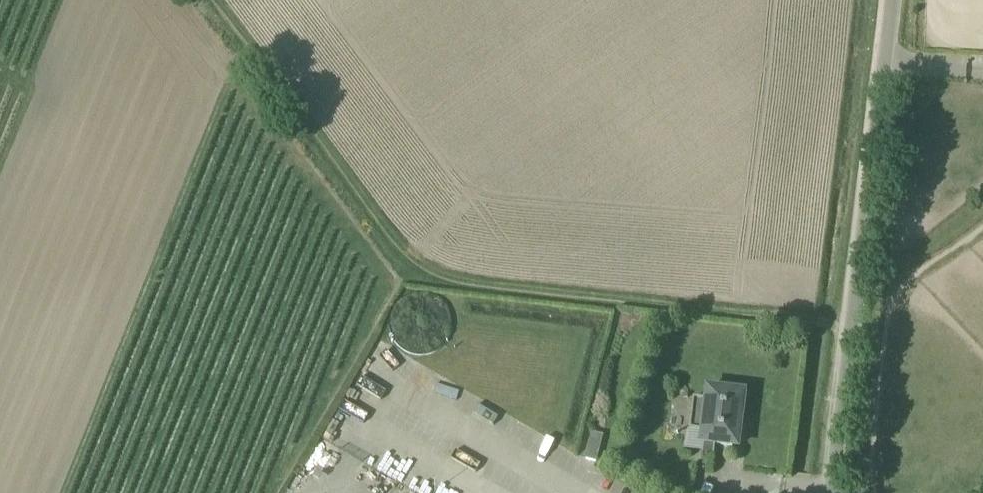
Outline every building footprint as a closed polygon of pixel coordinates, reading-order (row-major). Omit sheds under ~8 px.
[(693,398),(689,429),(702,431),(701,442),(704,442),(702,455),(713,457),(715,444),(737,446),(740,426),(742,413),(744,392),(707,388),(706,399),(693,398)]
